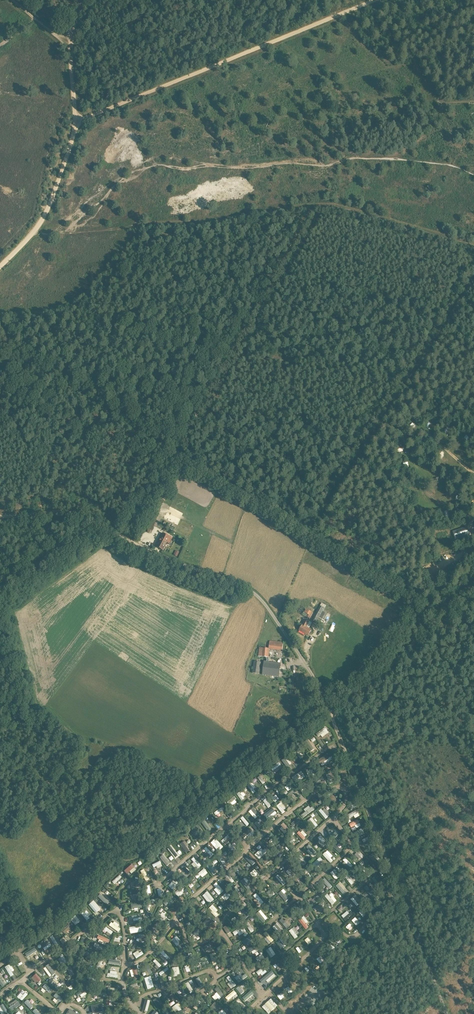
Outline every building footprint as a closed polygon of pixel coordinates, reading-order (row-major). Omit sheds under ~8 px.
[(152,530),(163,502),(159,500),(152,519),(148,517),(144,527),(149,529),(147,532),(150,533),(151,530),(152,530)] [(468,528),(467,528),(455,532),(457,538),(465,535),(464,532),(467,531),(466,529),(468,528)] [(172,538),(162,533),(155,546),(163,550),(167,543),(169,544),(172,538)] [(306,604),(311,595),(305,592),(300,600),(306,604)] [(327,614),(323,611),(326,606),(322,603),(312,620),(316,623),(318,620),(323,622),(327,614)] [(313,612),(306,609),(303,616),(310,619),(313,612)] [(309,636),(310,633),(312,630),(309,628),(312,623),(305,619),(299,630),(309,636)] [(269,648),(277,649),(282,650),(283,642),(270,641),(269,648)] [(260,669),(261,662),(254,661),(253,673),(259,674),(260,669)] [(271,674),(278,675),(279,665),(272,664),(267,664),(266,673),(271,673),(271,674)] [(321,735),(322,737),(329,732),(325,727),(316,733),(318,736),(321,735)] [(309,739),(304,741),(309,752),(314,749),(309,739)] [(329,751),(317,760),(322,766),(334,758),(329,751)] [(285,759),(285,770),(295,770),(295,763),(291,763),(291,759),(285,759)] [(273,772),(283,767),(281,762),(271,767),(273,772)] [(295,779),(297,781),(305,776),(300,770),(291,777),(294,780),(295,779)] [(318,787),(326,783),(324,778),(315,782),(318,787)] [(251,791),(255,787),(251,782),(247,785),(251,791)] [(291,800),(298,794),(294,789),(287,795),(291,800)] [(237,794),(241,799),(246,796),(242,790),(237,794)] [(234,796),(227,802),(229,805),(231,803),(233,805),(238,801),(234,796)] [(262,803),(268,808),(271,805),(266,800),(262,803)] [(281,803),(276,806),(282,814),(287,810),(281,803)] [(308,805),(304,809),(305,811),(301,815),(303,818),(315,809),(312,806),(310,808),(308,805)] [(254,807),(249,811),(254,819),(260,815),(254,807)] [(219,820),(222,818),(220,815),(222,813),(219,808),(214,812),(219,820)] [(324,818),(330,815),(326,808),(322,810),(321,808),(319,810),(324,818)] [(356,818),(360,816),(357,810),(347,815),(349,819),(354,816),(356,818)] [(242,816),(240,818),(247,826),(249,823),(242,816)] [(298,817),(291,823),(295,827),(302,821),(298,817)] [(313,828),(318,825),(312,817),(307,821),(313,828)] [(204,819),(200,822),(209,831),(212,828),(204,819)] [(349,824),(351,828),(360,824),(358,819),(349,824)] [(257,831),(261,827),(256,822),(252,826),(257,831)] [(284,822),(281,824),(287,832),(289,830),(284,822)] [(198,824),(190,829),(194,836),(202,831),(198,824)] [(251,827),(240,835),(242,838),(253,831),(251,827)] [(302,839),(307,835),(303,830),(298,834),(302,839)] [(335,831),(328,839),(330,842),(338,834),(335,831)] [(185,852),(188,850),(186,847),(188,846),(184,840),(179,844),(185,852)] [(305,848),(311,854),(316,850),(310,844),(305,848)] [(171,845),(167,848),(174,858),(179,854),(171,845)] [(262,847),(254,854),(259,858),(266,851),(262,847)] [(330,863),(333,860),(330,857),(332,855),(328,850),(323,855),(330,863)] [(360,860),(364,856),(360,851),(356,856),(360,860)] [(222,852),(217,856),(223,863),(225,861),(223,859),(225,856),(222,852)] [(163,854),(159,857),(166,866),(170,863),(163,854)] [(298,857),(304,863),(307,860),(300,855),(298,857)] [(246,859),(251,866),(255,862),(250,856),(246,859)] [(315,867),(323,861),(321,857),(312,863),(315,867)] [(345,858),(343,860),(350,867),(353,865),(345,858)] [(156,866),(158,868),(162,866),(159,860),(152,864),(153,867),(156,866)] [(213,875),(216,873),(210,863),(206,866),(213,875)] [(131,873),(136,870),(131,864),(123,870),(126,874),(129,871),(131,873)] [(245,872),(239,865),(236,867),(241,875),(245,872)] [(143,868),(140,870),(145,881),(148,879),(143,868)] [(197,873),(200,877),(207,872),(204,868),(197,873)] [(255,869),(250,872),(254,879),(259,876),(255,869)] [(303,875),(306,880),(311,876),(307,872),(303,875)] [(118,874),(111,881),(113,884),(121,877),(118,874)] [(351,885),(355,882),(349,874),(345,877),(351,885)] [(378,874),(372,877),(374,882),(380,879),(378,874)] [(329,889),(332,886),(325,877),(321,880),(329,889)] [(335,885),(343,894),(345,892),(343,890),(346,888),(340,881),(335,885)] [(219,891),(221,889),(216,882),(212,885),(215,888),(213,889),(218,895),(221,893),(219,891)] [(265,889),(271,897),(275,893),(270,886),(265,889)] [(181,887),(174,892),(178,897),(184,891),(181,887)] [(285,902),(289,899),(281,890),(278,893),(285,902)] [(206,891),(201,895),(209,903),(214,899),(206,891)] [(109,902),(99,893),(97,896),(106,905),(109,902)] [(256,893),(253,896),(261,904),(264,902),(256,893)] [(333,895),(331,897),(328,894),(325,897),(332,904),(337,900),(333,895)] [(355,894),(350,899),(353,902),(355,900),(358,903),(361,901),(355,894)] [(311,905),(320,899),(317,895),(308,901),(311,905)] [(377,896),(374,899),(379,904),(382,901),(377,896)] [(95,913),(100,908),(93,900),(87,904),(95,913)] [(190,907),(195,908),(195,905),(197,906),(198,901),(192,900),(190,907)] [(322,901),(313,908),(316,911),(325,904),(322,901)] [(207,909),(215,917),(218,915),(215,912),(217,910),(212,904),(207,909)] [(85,920),(90,915),(84,909),(80,913),(85,920)] [(262,922),(268,918),(262,910),(256,915),(262,922)] [(348,920),(354,913),(351,911),(345,917),(348,920)] [(156,919),(161,923),(165,918),(160,914),(156,919)] [(75,925),(80,920),(74,915),(69,920),(75,925)] [(136,920),(139,920),(138,915),(128,915),(129,923),(136,922),(136,920)] [(306,923),(308,921),(304,916),(298,920),(305,929),(309,926),(306,923)] [(357,926),(361,922),(355,917),(352,920),(357,926)] [(287,928),(292,924),(286,919),(284,920),(282,918),(279,920),(287,928)] [(117,932),(119,929),(117,927),(118,924),(113,921),(111,923),(109,922),(107,925),(117,932)] [(250,932),(254,930),(248,921),(245,923),(250,932)] [(281,934),(285,930),(277,922),(273,926),(281,934)] [(234,935),(238,933),(239,935),(246,932),(243,926),(232,931),(234,935)] [(102,930),(106,931),(104,934),(109,936),(111,930),(104,927),(102,930)] [(295,939),(298,936),(297,934),(299,933),(295,927),(289,930),(295,939)] [(56,934),(50,937),(55,947),(60,945),(56,934)] [(105,942),(107,943),(108,940),(96,934),(94,938),(97,939),(96,942),(104,945),(105,942)] [(171,939),(176,946),(179,944),(178,942),(180,940),(177,935),(171,939)] [(48,940),(41,945),(47,953),(53,949),(51,946),(52,945),(48,940)] [(171,954),(176,950),(172,942),(168,944),(169,947),(168,948),(171,954)] [(304,953),(307,950),(302,943),(298,946),(304,953)] [(271,946),(266,950),(271,958),(276,954),(271,946)] [(28,952),(30,958),(39,953),(37,948),(28,952)] [(135,958),(143,955),(140,949),(133,952),(135,958)] [(165,958),(168,956),(162,949),(159,952),(165,958)] [(256,957),(259,963),(266,960),(263,954),(256,957)] [(59,959),(62,964),(68,961),(65,956),(59,959)] [(155,959),(152,961),(159,967),(161,965),(155,959)] [(12,971),(14,970),(10,963),(4,967),(10,977),(14,974),(12,971)] [(51,976),(56,972),(50,963),(44,967),(51,976)] [(148,964),(142,966),(146,975),(152,973),(148,964)] [(160,975),(169,969),(167,967),(158,972),(160,975)] [(131,976),(134,976),(134,977),(138,976),(136,968),(129,970),(131,976)] [(262,984),(265,981),(267,983),(276,976),(272,970),(259,980),(262,984)] [(32,977),(37,983),(42,980),(38,973),(32,977)] [(242,976),(240,973),(235,977),(238,982),(247,976),(245,973),(242,976)] [(229,975),(226,977),(229,982),(227,983),(231,988),(236,985),(229,975)] [(151,988),(150,985),(153,985),(151,978),(148,979),(148,977),(144,978),(147,989),(151,988)] [(139,986),(142,985),(141,981),(129,985),(131,991),(140,988),(139,986)] [(188,981),(185,982),(190,993),(193,991),(188,981)] [(43,987),(50,992),(53,989),(46,984),(43,987)] [(217,986),(214,988),(217,993),(212,996),(215,1000),(218,998),(219,999),(224,996),(217,986)] [(234,990),(225,997),(227,1000),(236,994),(234,990)] [(26,995),(23,991),(17,996),(21,1001),(26,995)] [(54,996),(61,1002),(64,999),(57,992),(54,996)] [(277,1005),(271,998),(261,1006),(267,1013),(266,1013),(269,1013),(268,1013),(277,1005)] [(24,1003),(30,1009),(33,1006),(28,999),(24,1003)] [(142,1010),(147,1011),(150,1000),(144,999),(142,1010)] [(239,999),(233,1003),(236,1008),(242,1004),(239,999)] [(10,1007),(12,1010),(21,1004),(19,1001),(10,1007)] [(209,1007),(214,1012),(220,1006),(215,1001),(209,1007)] [(102,1011),(101,1003),(92,1005),(93,1013),(102,1011)] [(3,1013),(4,1013),(8,1012),(4,1004),(0,1006),(0,1009),(3,1013)] [(183,1013),(177,1004),(172,1007),(176,1013),(181,1013),(183,1013)]
